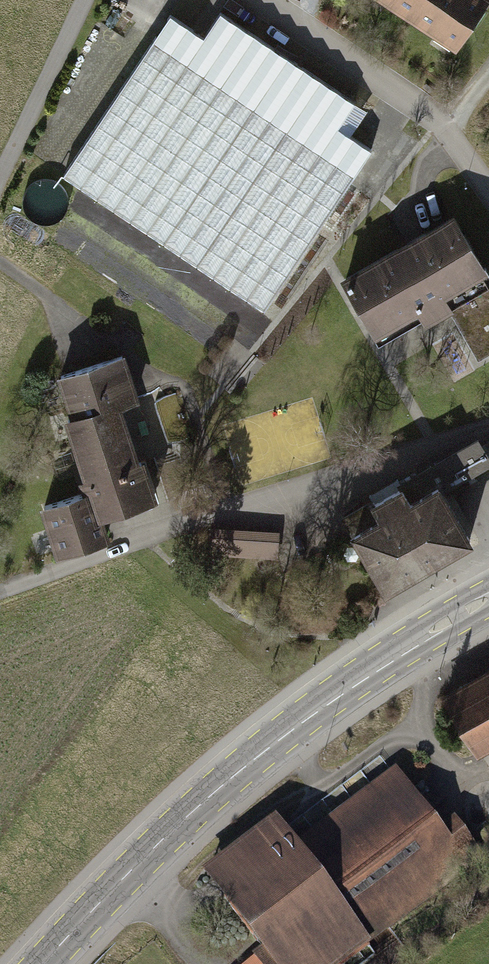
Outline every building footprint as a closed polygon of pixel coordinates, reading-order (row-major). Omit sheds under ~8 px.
[(458,48),(488,0),(382,0),(458,48)] [(59,177),(259,313),(367,153),(331,129),(348,105),(216,16),(199,41),(166,19),(59,177)] [(69,208),(70,200),(69,193),(65,186),(60,181),(53,178),(45,177),(38,179),(31,183),(27,189),(24,196),(24,204),(26,212),(31,218),(37,222),(45,224),(53,223),(60,220),(66,215),(69,208)] [(488,271),(456,211),(343,272),(375,332),(444,296),(488,271)] [(488,271),(444,296),(479,358),(488,353),(488,272),(488,271)] [(122,357),(62,377),(77,423),(70,425),(92,492),(45,507),(61,557),(112,540),(105,519),(155,502),(123,402),(135,398),(122,357)] [(343,517),(391,602),(478,553),(444,494),(488,468),(488,455),(480,440),(343,517)] [(279,532),(210,528),(208,554),(278,559),(279,532)] [(442,698),(477,761),(488,754),(488,672),(442,698)] [(256,963),(350,963),(486,860),(456,821),(443,831),(397,771),(295,848),(276,823),(202,879),(260,955),(253,960),(256,963)]
